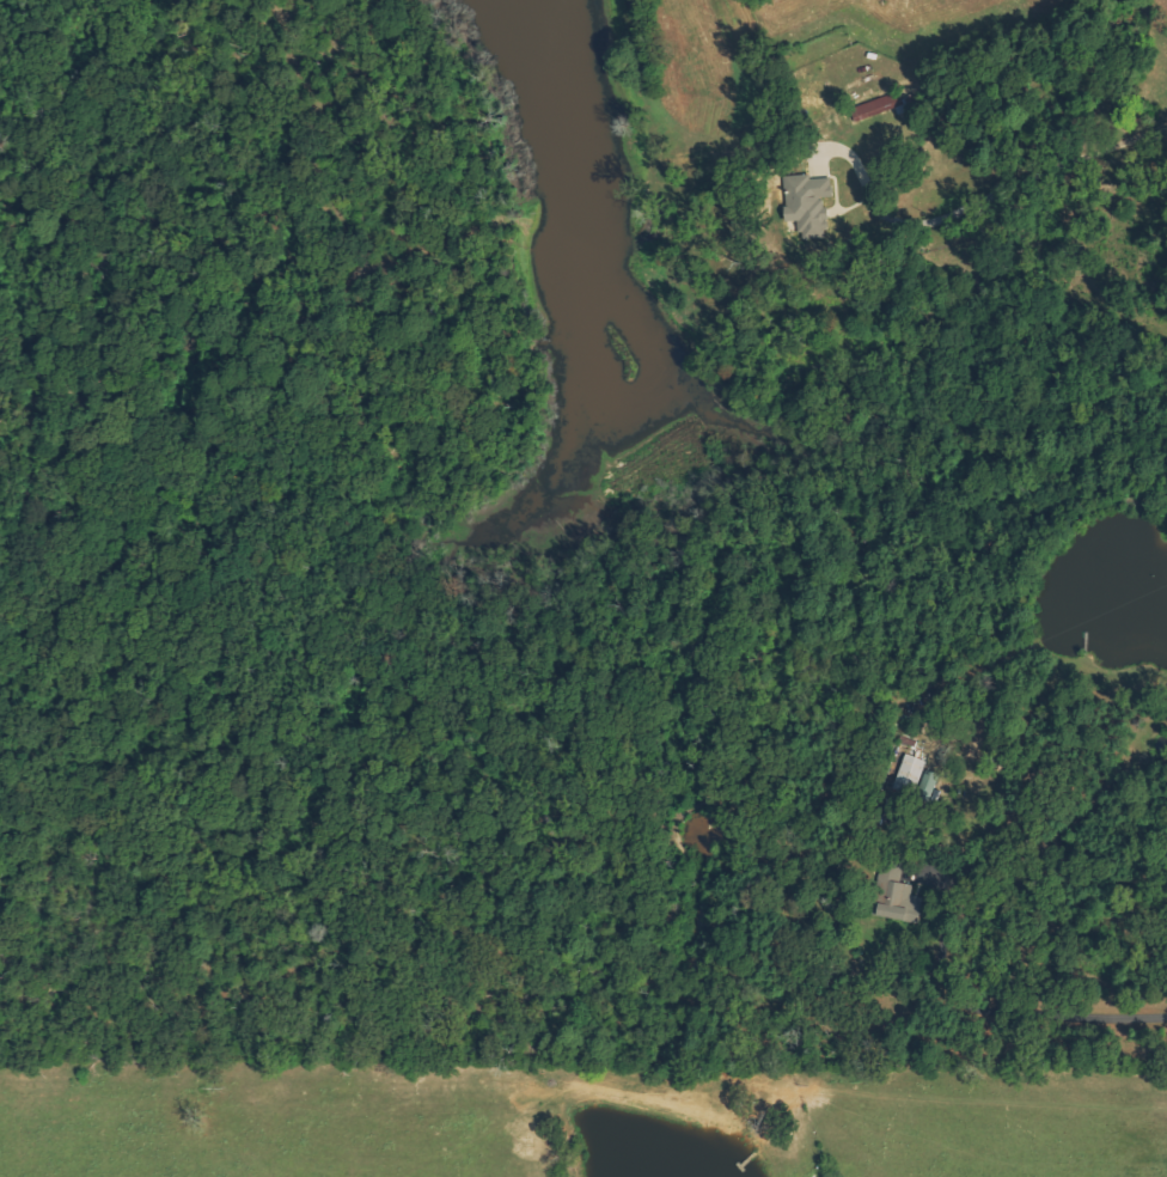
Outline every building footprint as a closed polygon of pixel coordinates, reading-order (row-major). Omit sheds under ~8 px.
[(853,107),(857,121),(906,105),(901,91),(853,107)] [(834,174),(786,178),(790,222),(802,221),(803,239),(831,236),(827,197),(836,196),(834,174)] [(894,788),(916,796),(929,761),(907,753),(894,788)] [(877,915),(922,923),(926,898),(913,895),(915,884),(902,882),(905,862),(888,859),(877,915)]
